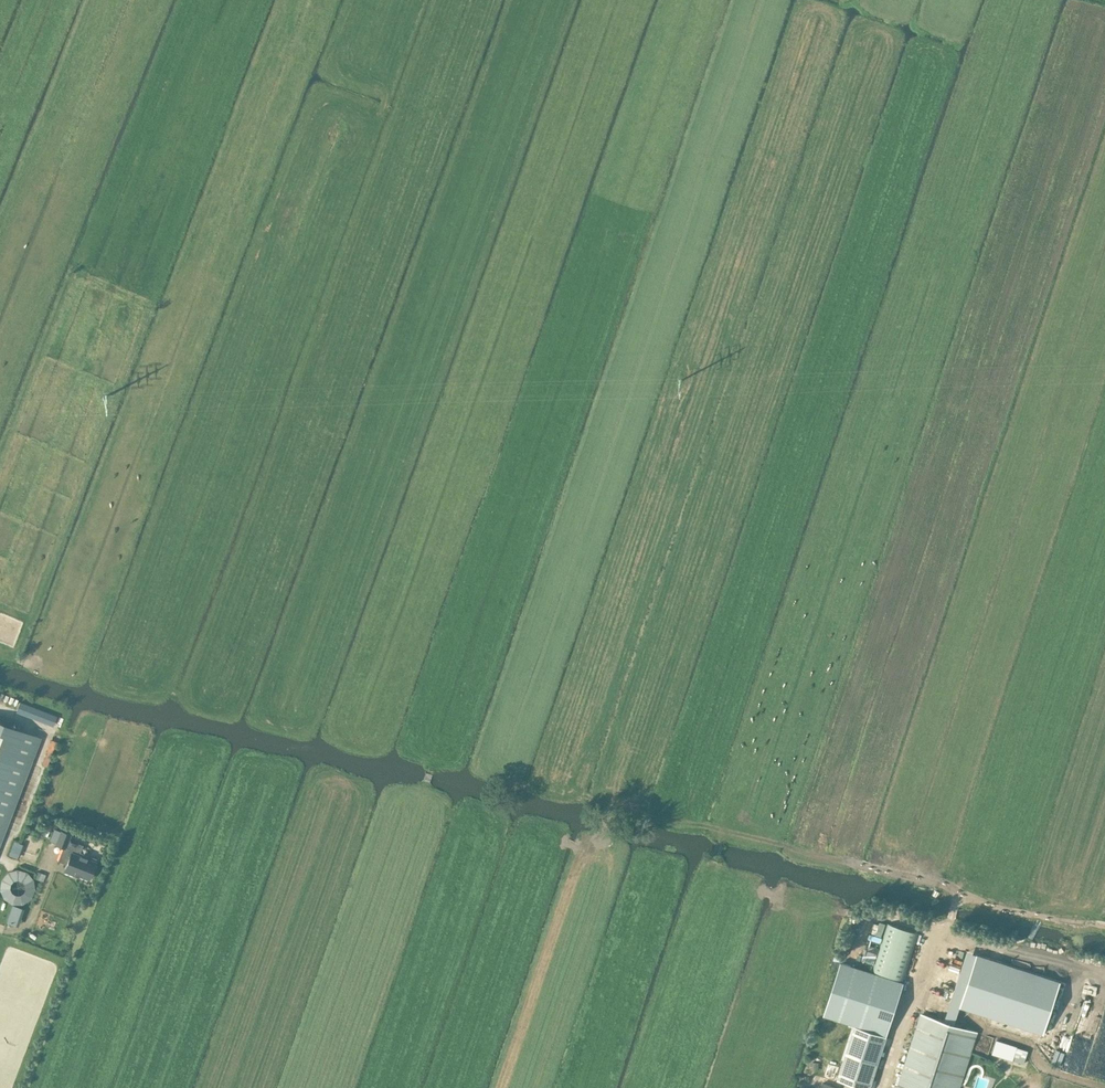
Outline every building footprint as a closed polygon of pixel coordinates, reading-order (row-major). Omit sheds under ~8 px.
[(26,703),(23,711),(54,723),(57,715),(26,703)] [(42,738),(2,722),(0,722),(0,845),(42,738)] [(61,830),(55,844),(66,849),(66,847),(69,848),(66,856),(68,857),(63,871),(79,877),(79,876),(89,880),(98,859),(80,852),(83,845),(69,839),(71,834),(61,830)] [(904,981),(919,933),(888,922),(872,971),(904,981)] [(922,1014),(898,1087),(958,1087),(977,1032),(922,1014)] [(838,1079),(866,1087),(870,1087),(887,1037),(855,1026),(838,1079)] [(1013,1060),(1017,1047),(996,1040),(992,1054),(1013,1060)] [(829,1064),(825,1075),(834,1078),(838,1067),(829,1064)]
